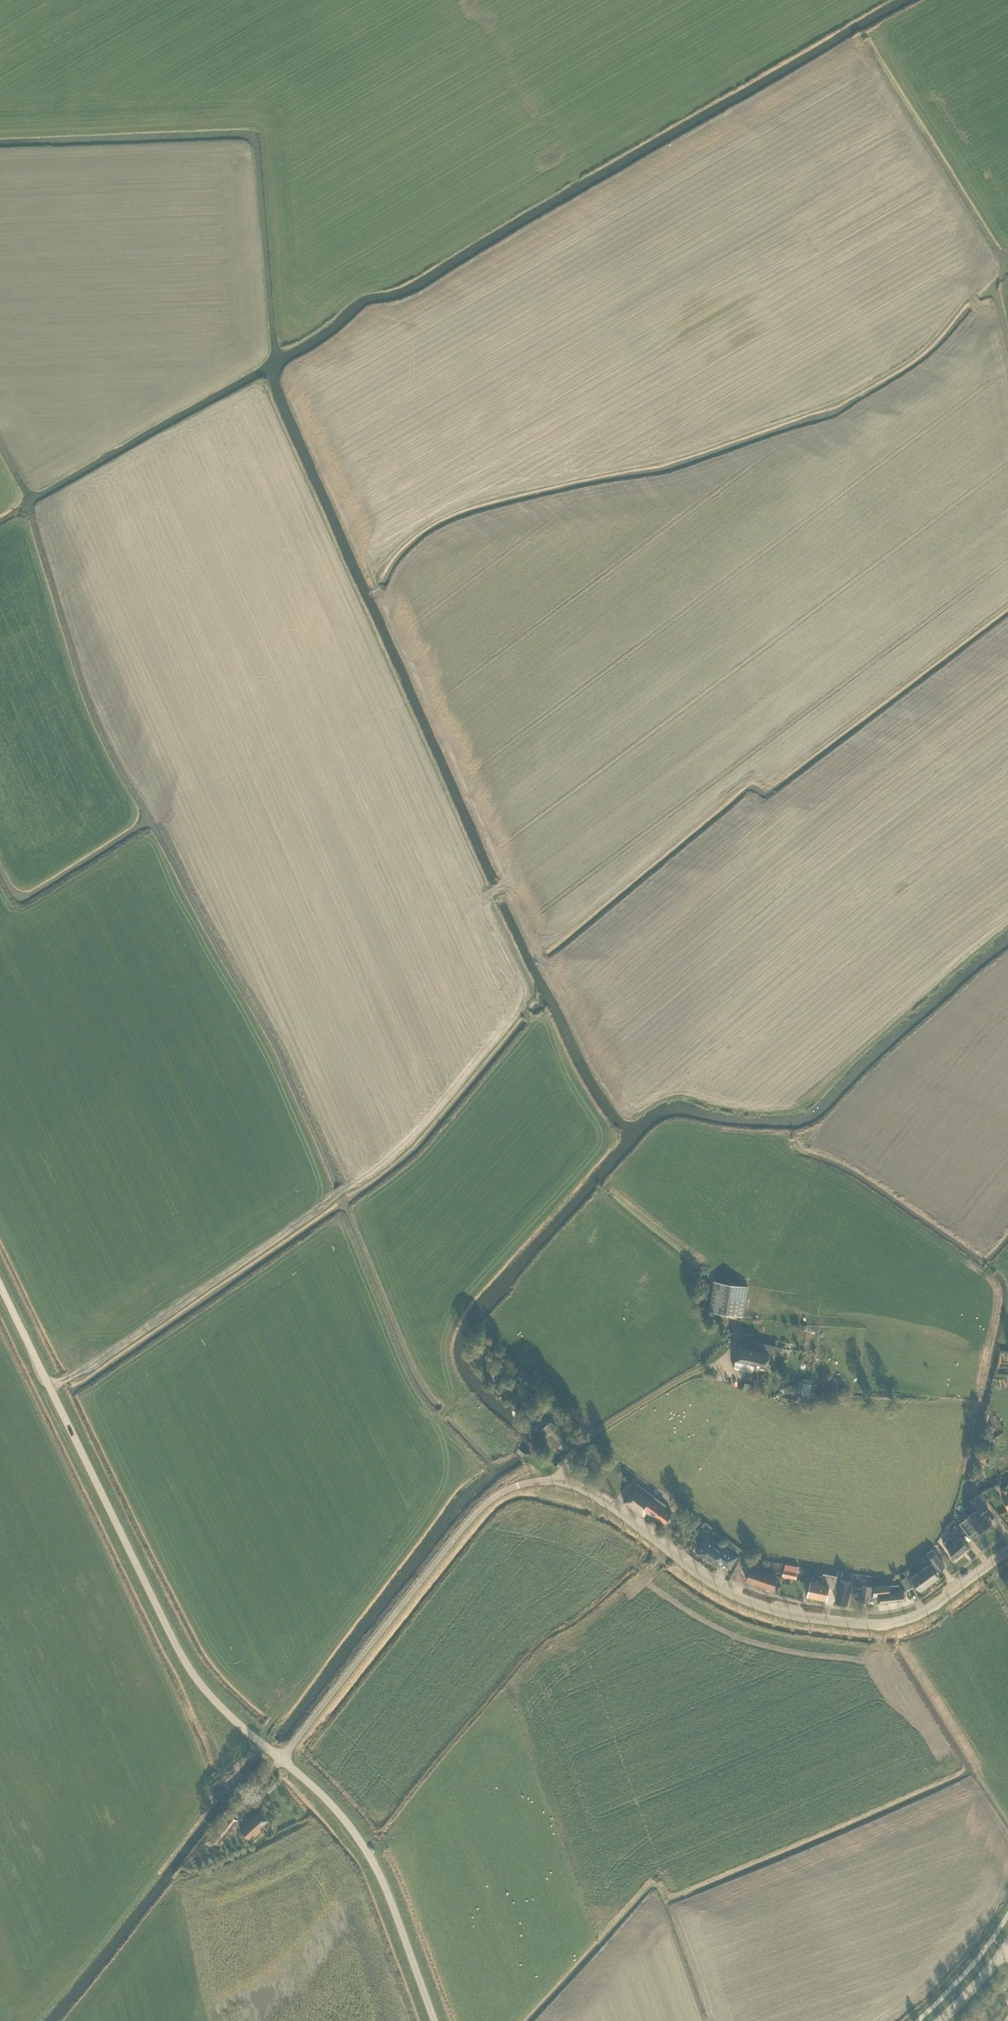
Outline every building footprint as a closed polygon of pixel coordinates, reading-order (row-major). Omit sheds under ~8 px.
[(748,1286),(714,1280),(710,1310),(743,1316),(748,1286)] [(769,1353),(774,1354),(776,1346),(744,1338),(742,1347),(737,1346),(732,1367),(751,1372),(752,1365),(765,1368),(769,1353)] [(811,1384),(803,1383),(802,1388),(798,1388),(798,1392),(802,1392),(801,1395),(810,1396),(811,1384)] [(794,1392),(795,1385),(782,1384),(781,1391),(794,1392)] [(530,1410),(526,1414),(532,1420),(536,1415),(530,1410)] [(558,1422),(557,1423),(552,1418),(540,1430),(557,1447),(561,1443),(566,1448),(573,1441),(564,1431),(566,1430),(558,1422)] [(535,1420),(530,1425),(534,1430),(539,1425),(535,1420)] [(978,1463),(985,1464),(988,1450),(981,1448),(978,1463)] [(624,1502),(643,1516),(647,1510),(664,1523),(671,1513),(663,1507),(665,1504),(637,1484),(624,1502)] [(966,1517),(979,1532),(991,1523),(981,1512),(987,1507),(977,1494),(968,1501),(975,1510),(966,1517)] [(957,1523),(958,1523),(954,1518),(947,1524),(951,1528),(953,1527),(957,1523)] [(963,1531),(957,1523),(953,1527),(959,1534),(963,1531)] [(722,1562),(729,1567),(737,1554),(729,1549),(728,1551),(705,1536),(700,1544),(701,1545),(697,1552),(719,1566),(722,1562)] [(955,1558),(969,1546),(960,1536),(953,1542),(951,1539),(944,1544),(955,1558)] [(926,1553),(930,1558),(936,1553),(941,1549),(938,1544),(926,1553)] [(911,1577),(921,1590),(939,1577),(935,1572),(945,1565),(936,1553),(930,1558),(929,1558),(933,1562),(930,1564),(929,1564),(911,1577)] [(741,1564),(750,1567),(750,1564),(752,1565),(755,1557),(744,1554),(741,1564)] [(796,1578),(799,1566),(785,1563),(783,1575),(796,1578)] [(746,1580),(773,1589),(777,1578),(769,1575),(770,1573),(751,1567),(746,1580)] [(824,1572),(822,1582),(811,1580),(808,1597),(817,1599),(818,1597),(826,1598),(828,1587),(834,1588),(837,1575),(824,1572)] [(912,1586),(906,1576),(901,1579),(907,1590),(912,1586)] [(836,1600),(847,1603),(851,1581),(840,1579),(836,1600)] [(859,1601),(869,1602),(872,1586),(863,1584),(859,1601)] [(877,1595),(878,1604),(886,1604),(886,1602),(905,1600),(904,1589),(899,1589),(899,1584),(874,1586),(875,1595),(877,1595)] [(240,1828),(250,1839),(261,1829),(259,1827),(268,1819),(260,1810),(240,1828)]
